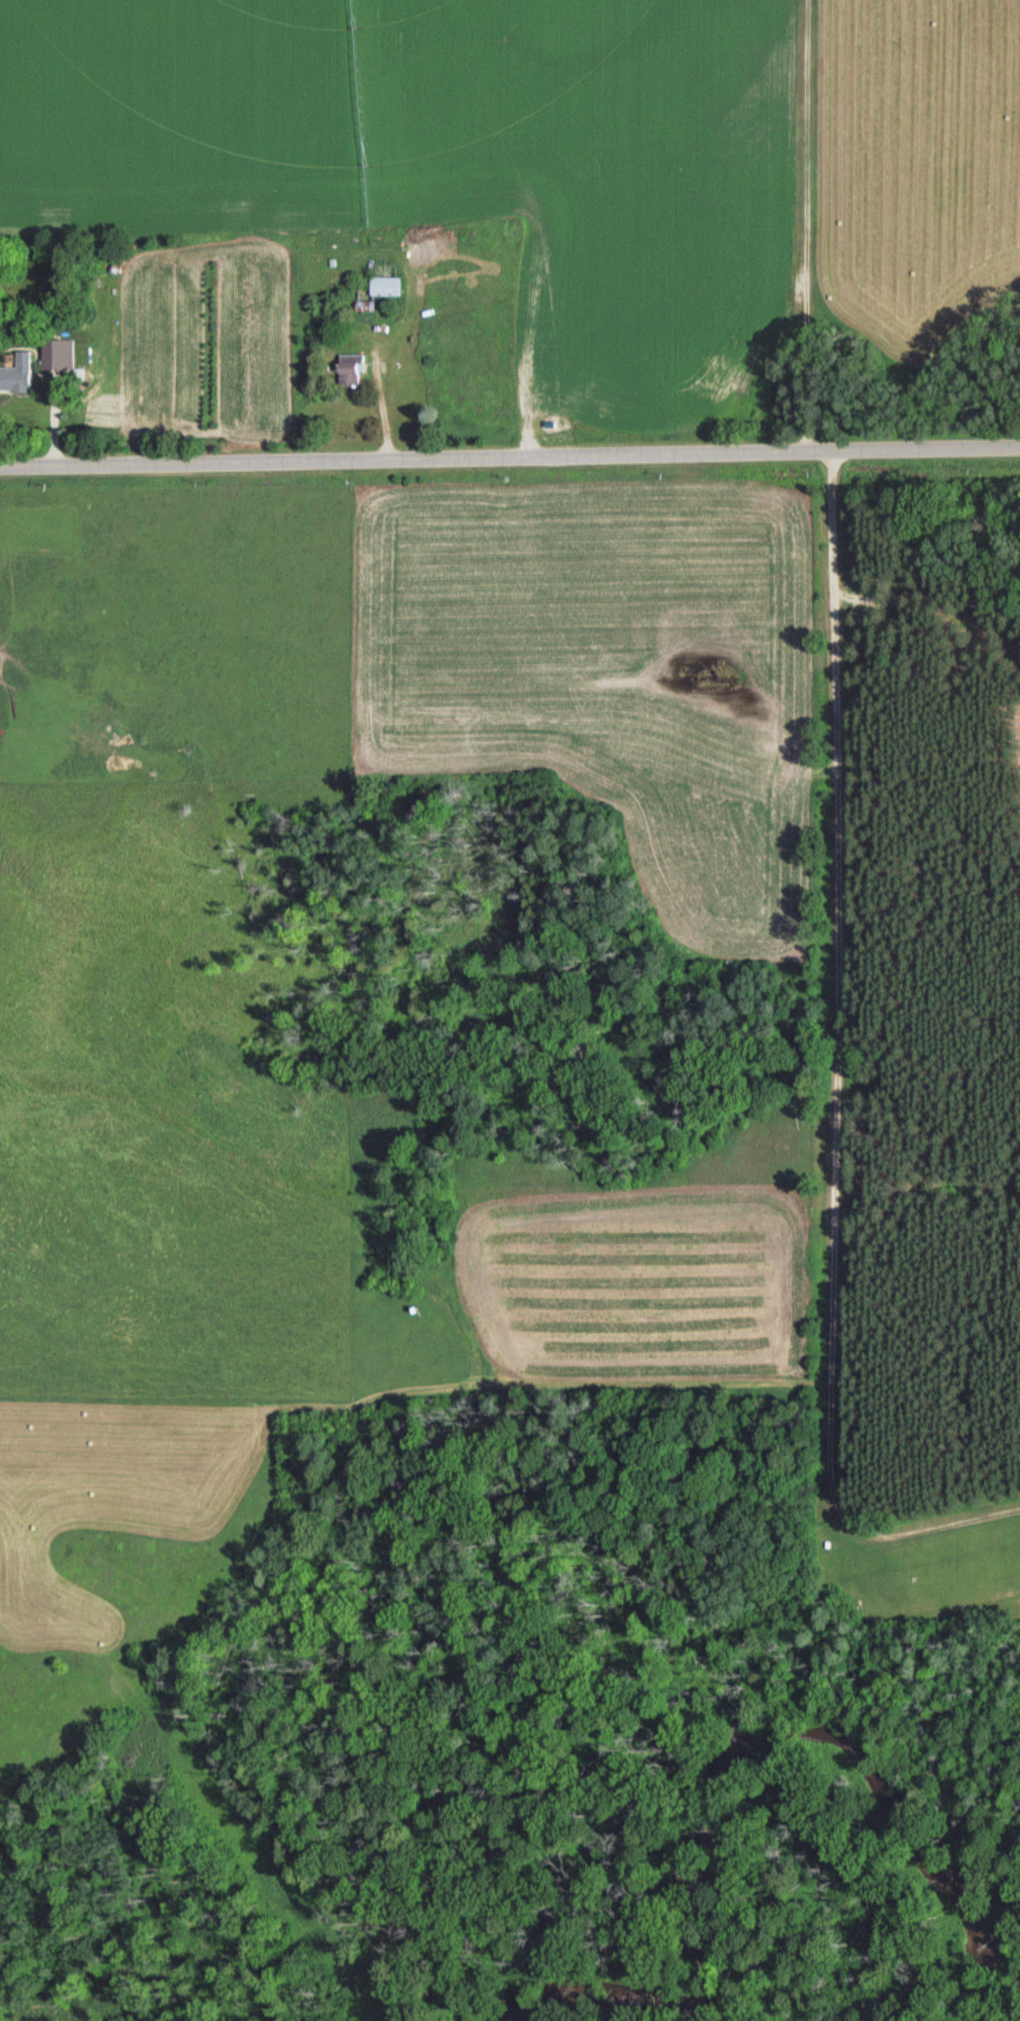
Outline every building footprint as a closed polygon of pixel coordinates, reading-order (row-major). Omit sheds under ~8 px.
[(398,296),(398,278),(368,278),(368,296),(398,296)] [(41,340),(41,371),(64,371),(64,340),(41,340)] [(31,392),(30,352),(15,352),(16,368),(0,368),(0,393),(31,392)] [(361,384),(360,354),(336,355),(337,385),(361,384)]
